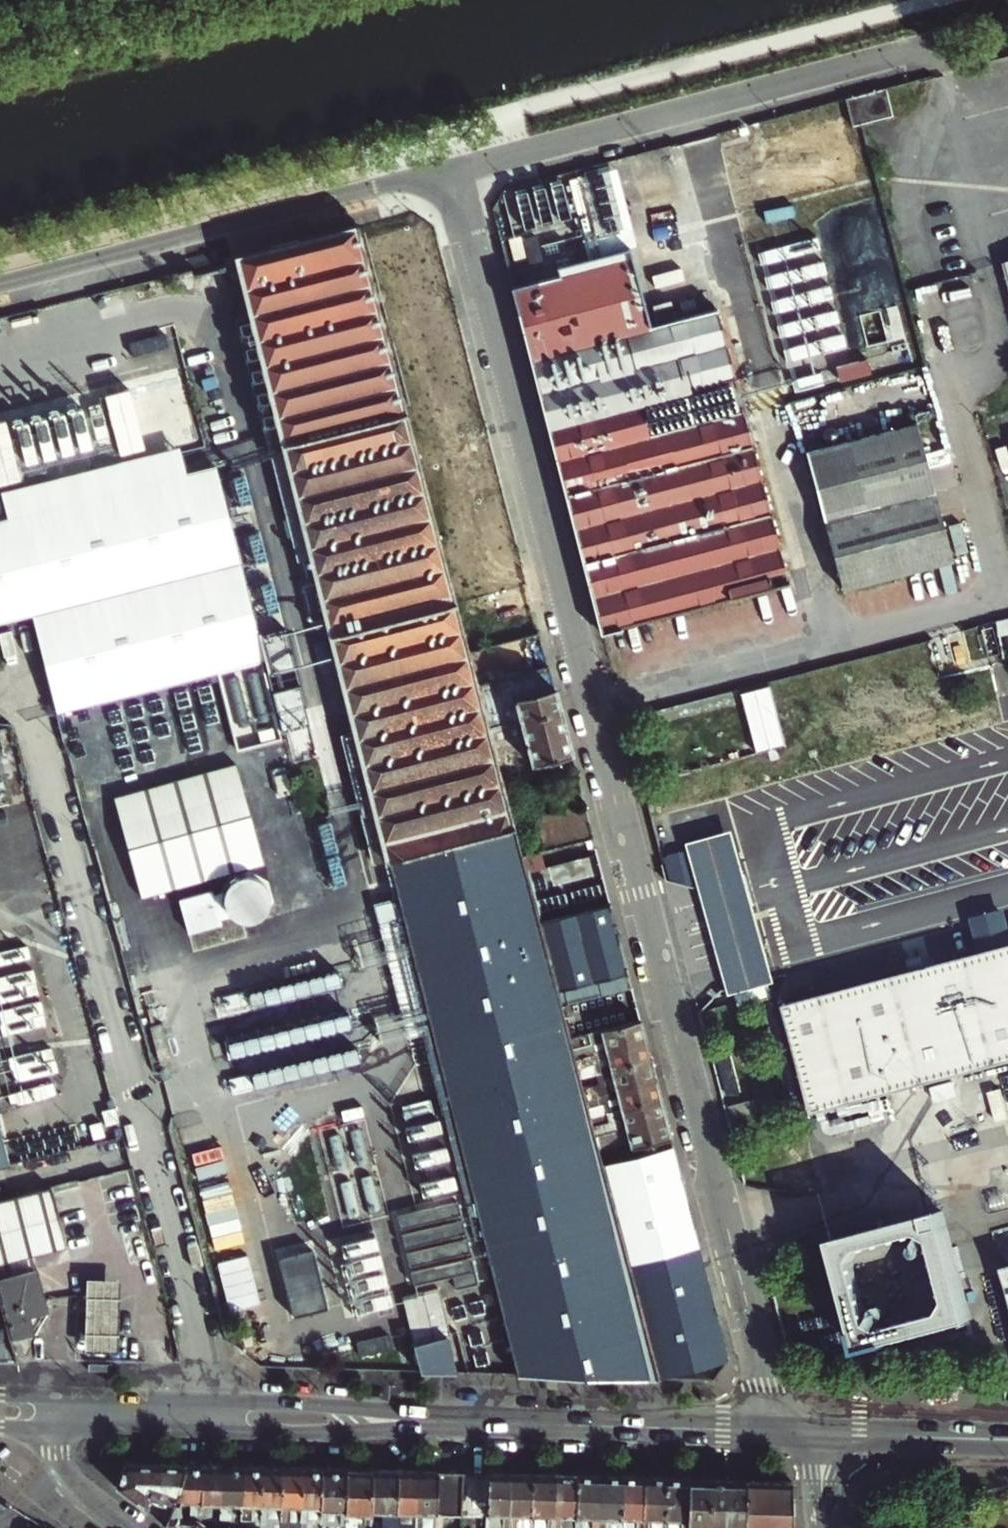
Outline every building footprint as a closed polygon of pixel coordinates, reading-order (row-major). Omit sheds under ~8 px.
[(885,87),(846,98),(853,126),(861,124),(892,116),(885,87)] [(407,411),(357,225),(238,257),(285,442),(407,411)] [(519,234),(508,237),(513,258),(525,255),(519,234)] [(563,276),(513,288),(604,634),(789,580),(719,308),(652,325),(633,246),(560,264),(563,276)] [(180,272),(166,276),(169,286),(173,285),(183,282),(180,272)] [(313,618),(327,614),(332,634),(455,601),(407,411),(285,442),(318,578),(303,581),(313,618)] [(918,423),(807,451),(845,589),(953,560),(918,423)] [(267,659),(265,652),(261,632),(218,462),(189,469),(184,449),(0,497),(0,510),(2,518),(0,518),(0,624),(29,616),(55,713),(202,675),(267,659)] [(594,1136),(589,1117),(584,1097),(579,1078),(574,1059),(569,1039),(560,1004),(632,985),(609,901),(538,920),(521,854),(518,844),(502,783),(493,750),(488,728),(482,705),(480,699),(468,651),(455,601),(332,634),(354,722),(357,731),(363,757),(392,750),(401,781),(371,788),(389,858),(518,1373),(660,1378),(659,1376),(602,1165),(602,1164),(594,1136)] [(503,693),(490,645),(468,651),(480,699),(503,693)] [(514,673),(518,689),(554,681),(550,665),(514,673)] [(505,699),(482,705),(488,728),(493,750),(502,783),(509,782),(506,770),(571,753),(552,686),(505,699)] [(505,699),(503,693),(480,699),(482,705),(505,699)] [(363,757),(357,731),(343,734),(375,861),(389,858),(371,788),(363,757)] [(392,750),(363,757),(371,788),(401,781),(392,750)] [(114,798),(141,897),(264,862),(237,764),(114,798)] [(543,835),(571,828),(589,823),(584,806),(538,818),(543,835)] [(592,836),(589,823),(571,828),(575,841),(592,836)] [(724,840),(689,848),(698,891),(703,904),(724,975),(729,992),(730,996),(760,987),(772,984),(767,965),(752,905),(749,893),(735,837),(724,840)] [(532,841),(518,844),(521,854),(535,851),(532,841)] [(814,1112),(1007,1061),(1007,926),(1002,903),(991,859),(960,868),(972,911),(982,951),(822,993),(786,1002),(799,1056),(811,1100),(814,1112)] [(593,1054),(646,1041),(640,1020),(569,1039),(574,1059),(583,1056),(593,1054)] [(598,1073),(651,1060),(646,1041),(593,1054),(598,1073)] [(583,1056),(574,1059),(579,1078),(588,1076),(583,1056)] [(656,1080),(651,1060),(598,1073),(588,1076),(579,1078),(584,1097),(593,1095),(604,1093),(656,1080)] [(720,1075),(725,1095),(737,1092),(732,1072),(720,1075)] [(661,1099),(656,1080),(604,1093),(607,1104),(609,1112),(661,1099)] [(23,1161),(0,1082),(0,1167),(23,1161)] [(593,1095),(596,1107),(607,1104),(604,1093),(593,1095)] [(596,1107),(593,1095),(584,1097),(589,1117),(598,1114),(596,1107)] [(729,1103),(732,1116),(757,1109),(753,1097),(729,1103)] [(666,1118),(661,1099),(609,1112),(598,1114),(589,1117),(594,1136),(626,1128),(666,1118)] [(673,1147),(666,1118),(626,1128),(633,1156),(673,1147)] [(728,1361),(673,1147),(633,1156),(602,1164),(602,1165),(659,1376),(728,1361)] [(0,1199),(0,1293),(11,1338),(32,1333),(45,1311),(34,1270),(38,1269),(34,1255),(67,1247),(52,1187),(0,1199)] [(942,1213),(833,1241),(856,1332),(854,1333),(859,1354),(888,1347),(887,1344),(970,1322),(942,1213)] [(282,1257),(297,1313),(331,1305),(317,1248),(282,1257)] [(254,1253),(223,1258),(231,1307),(262,1302),(254,1253)] [(119,1279),(86,1278),(84,1350),(118,1351),(119,1279)] [(17,1361),(11,1338),(0,1293),(0,1360),(17,1361)] [(446,1335),(434,1338),(414,1343),(421,1371),(454,1372),(446,1335)] [(170,1513),(187,1465),(153,1464),(125,1463),(117,1486),(166,1524),(170,1513)] [(198,1509),(202,1465),(187,1465),(170,1513),(175,1513),(176,1507),(179,1507),(180,1502),(188,1503),(188,1509),(198,1509)] [(208,1517),(221,1518),(222,1466),(202,1465),(198,1509),(197,1517),(208,1517)] [(240,1526),(243,1466),(222,1466),(221,1518),(225,1518),(225,1524),(230,1524),(231,1524),(240,1526)] [(262,1467),(243,1466),(240,1526),(245,1527),(245,1522),(249,1522),(249,1527),(260,1527),(262,1467)] [(262,1467),(260,1527),(281,1527),(282,1467),(262,1467)] [(282,1467),(281,1527),(302,1527),(302,1468),(282,1467)] [(321,1526),(322,1468),(302,1468),(302,1527),(321,1527),(321,1526)] [(322,1468),(321,1526),(346,1526),(348,1469),(322,1468)] [(373,1470),(348,1469),(346,1526),(346,1527),(371,1527),(373,1470)] [(373,1470),(371,1527),(397,1527),(398,1471),(373,1470)] [(398,1471),(397,1527),(418,1527),(419,1471),(398,1471)] [(419,1471),(418,1527),(438,1527),(438,1508),(439,1472),(419,1471)] [(462,1509),(463,1472),(439,1472),(438,1508),(462,1509)] [(488,1473),(463,1472),(462,1509),(487,1509),(488,1473)] [(511,1474),(488,1473),(487,1509),(487,1527),(509,1527),(511,1474)] [(532,1474),(511,1474),(509,1527),(531,1527),(532,1474)] [(532,1474),(531,1527),(554,1527),(555,1475),(532,1474)] [(577,1476),(555,1475),(554,1527),(576,1527),(577,1476)] [(599,1476),(577,1476),(576,1527),(598,1527),(599,1476)] [(599,1476),(598,1527),(620,1527),(621,1477),(599,1476)] [(644,1478),(621,1477),(620,1527),(642,1527),(644,1478)] [(665,1478),(644,1478),(642,1527),(663,1527),(665,1478)] [(663,1527),(687,1527),(689,1479),(665,1478),(663,1527)] [(687,1527),(745,1527),(746,1481),(689,1479),(687,1527)] [(745,1527),(794,1527),(792,1481),(746,1481),(745,1527)] [(10,1499),(0,1492),(0,1505),(10,1499)] [(166,1524),(171,1527),(193,1527),(198,1520),(197,1519),(197,1517),(198,1509),(188,1509),(188,1503),(180,1502),(179,1507),(176,1507),(175,1513),(170,1513),(166,1524)] [(209,1527),(227,1527),(230,1524),(225,1524),(225,1518),(221,1518),(221,1526),(209,1527)]
